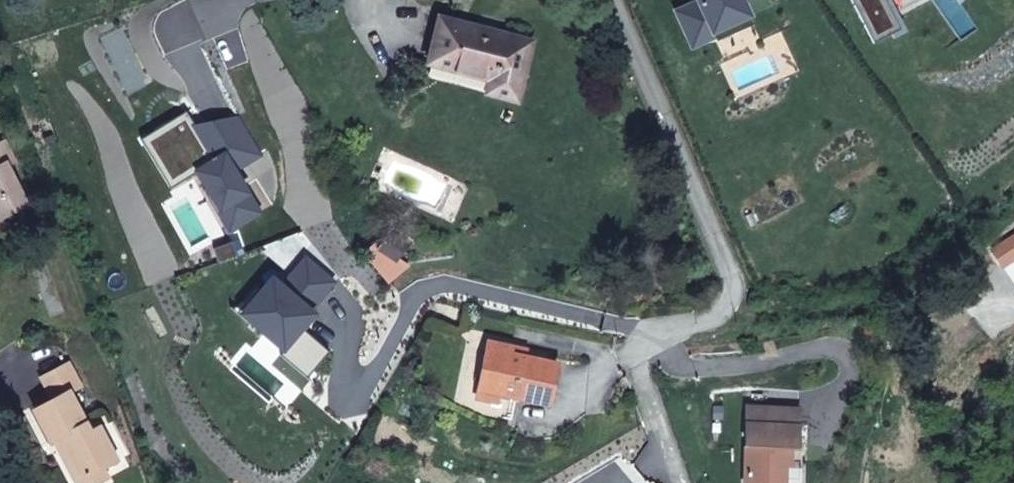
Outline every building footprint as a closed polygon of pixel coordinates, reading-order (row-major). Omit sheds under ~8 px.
[(518,100),(533,42),(441,18),(429,63),(491,79),(488,92),(518,100)] [(0,165),(0,217),(26,204),(7,163),(1,166),(0,165)] [(549,404),(558,363),(525,357),(511,353),(513,347),(489,341),(478,389),(499,394),(547,404),(548,404),(549,404)] [(525,357),(527,349),(513,347),(511,353),(525,357)] [(91,432),(70,392),(81,387),(69,364),(43,377),(54,399),(34,409),(51,442),(55,440),(60,438),(81,479),(103,468),(117,461),(100,427),(91,432)] [(497,402),(499,394),(478,389),(476,397),(497,402)] [(785,465),(791,465),(791,447),(797,447),(799,408),(749,406),(747,445),(746,482),(784,482),(785,465)] [(108,478),(103,468),(81,479),(60,438),(55,440),(77,482),(99,482),(108,478)]
